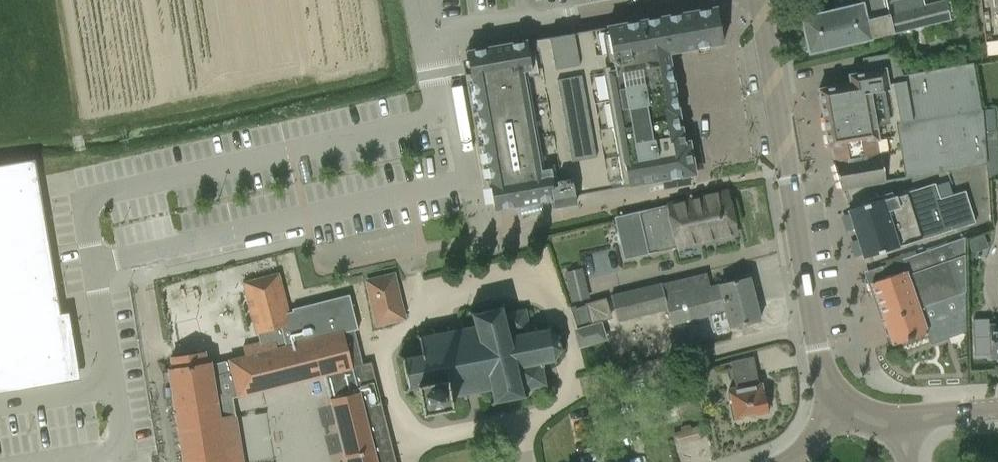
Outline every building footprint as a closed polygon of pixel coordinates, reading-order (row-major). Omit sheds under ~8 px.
[(800,12),(801,18),(810,53),(950,19),(945,0),(923,6),(921,0),(899,0),(887,3),(886,0),(859,0),(860,4),(820,14),(818,7),(812,4),(804,6),(800,12)] [(681,117),(669,53),(725,43),(719,8),(468,51),(473,80),(474,80),(474,82),(475,81),(491,178),(491,180),(490,180),(495,209),(507,205),(554,199),(555,206),(577,203),(576,195),(696,174),(690,142),(685,143),(682,128),(680,128),(678,117),(681,117)] [(967,28),(970,43),(981,41),(978,25),(967,28)] [(990,42),(990,52),(997,51),(997,41),(990,42)] [(852,85),(820,90),(830,149),(832,149),(836,163),(834,163),(843,191),(844,190),(987,164),(985,143),(982,110),(980,110),(972,64),(904,75),(894,53),(863,59),(866,73),(850,76),(852,85)] [(9,376),(9,375),(69,365),(66,348),(61,314),(69,313),(69,312),(61,313),(35,159),(0,165),(0,377),(9,376)] [(895,199),(883,203),(883,201),(849,212),(864,259),(898,248),(897,246),(975,222),(965,190),(940,198),(936,184),(894,197),(895,199)] [(678,247),(678,248),(737,234),(727,191),(638,211),(614,216),(624,259),(647,254),(678,247)] [(965,237),(916,254),(881,266),(885,277),(871,282),(893,345),(927,333),(919,308),(937,302),(938,306),(954,300),(953,296),(965,292),(965,237)] [(213,376),(232,371),(238,396),(324,375),(344,458),(346,458),(347,461),(397,461),(372,361),(363,364),(355,330),(358,329),(349,294),(292,308),(292,311),(289,312),(279,272),(244,281),(257,334),(263,333),(265,340),(243,346),(245,355),(210,364),(212,376),(213,376)] [(707,272),(611,295),(617,322),(667,309),(671,324),(709,315),(713,332),(761,320),(753,291),(756,290),(752,273),(735,277),(735,281),(719,284),(719,283),(710,285),(707,272)] [(406,319),(401,302),(395,273),(366,280),(377,326),(406,319)] [(588,298),(583,276),(566,280),(572,302),(588,298)] [(574,307),(580,327),(573,329),(578,348),(608,340),(602,321),(612,318),(606,298),(574,307)] [(411,387),(418,386),(417,380),(447,375),(452,397),(464,395),(464,399),(467,398),(466,394),(478,392),(479,396),(481,395),(480,391),(492,389),(494,401),(524,396),(522,390),(546,385),(542,367),(552,361),(555,364),(557,361),(554,359),(560,350),(564,351),(564,348),(561,347),(559,338),(562,336),(560,334),(557,335),(549,329),(551,327),(549,325),(546,329),(537,331),(536,327),(534,327),(534,332),(530,333),(526,309),(503,313),(502,308),(504,306),(502,304),(499,308),(474,313),(470,310),(468,313),(473,317),(475,326),(465,328),(464,324),(461,325),(462,328),(450,331),(449,327),(447,328),(448,331),(436,333),(435,330),(432,330),(433,334),(421,336),(418,334),(416,336),(420,339),(423,354),(405,358),(400,354),(398,357),(404,361),(409,385),(405,390),(408,392),(411,387)] [(213,376),(212,376),(210,364),(209,364),(206,353),(171,358),(172,369),(169,370),(184,461),(244,461),(236,416),(220,418),(213,376)] [(759,384),(753,356),(731,361),(736,387),(729,388),(735,418),(768,411),(767,408),(771,407),(768,395),(764,396),(762,384),(759,384)] [(417,380),(418,386),(419,392),(419,394),(420,394),(421,403),(421,406),(422,405),(423,411),(422,412),(423,414),(425,414),(425,413),(431,412),(431,413),(433,412),(433,411),(443,410),(444,410),(445,410),(445,409),(451,408),(451,409),(454,408),(453,405),(453,406),(452,400),(452,397),(447,375),(417,380)] [(246,459),(272,457),(267,411),(242,414),(246,459)] [(681,429),(681,430),(680,431),(672,433),(675,445),(703,438),(700,426),(692,428),(691,428),(691,427),(690,424),(680,427),(681,429)]
